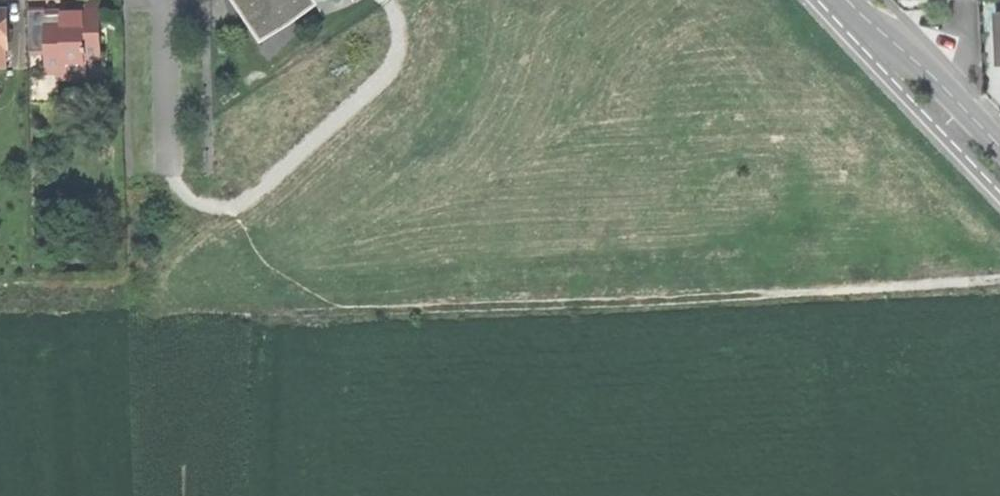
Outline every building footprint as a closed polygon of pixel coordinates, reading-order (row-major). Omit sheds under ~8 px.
[(100,9),(82,9),(82,14),(60,14),(60,22),(43,22),(44,54),(44,70),(62,70),(62,80),(85,80),(85,58),(101,58),(100,9)] [(31,54),(44,54),(43,22),(60,22),(60,14),(45,15),(45,10),(30,10),(31,54)]
